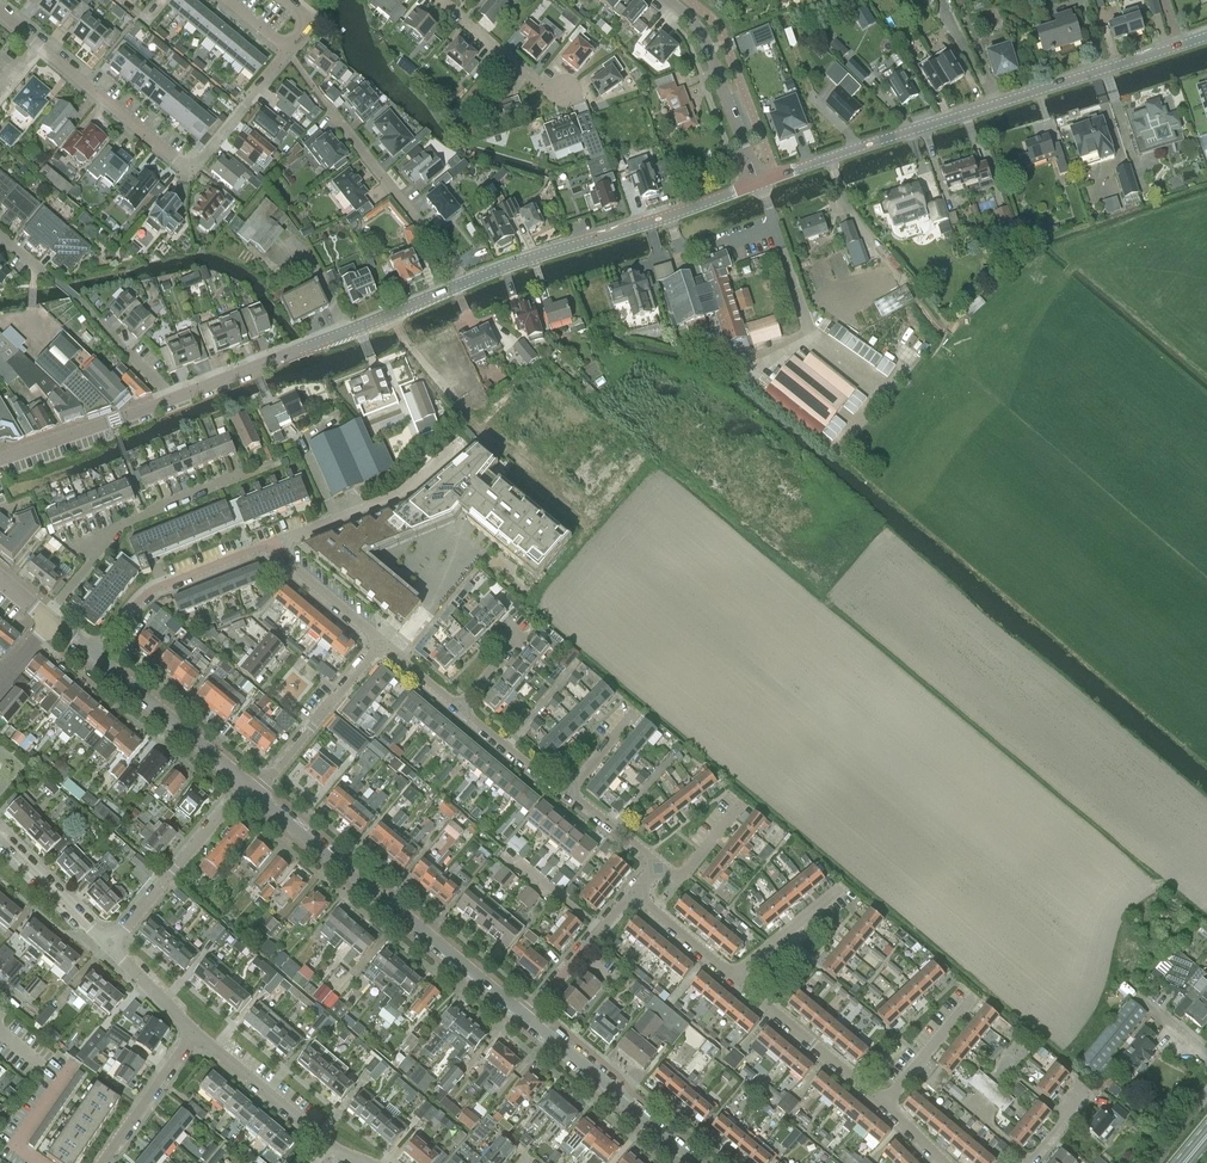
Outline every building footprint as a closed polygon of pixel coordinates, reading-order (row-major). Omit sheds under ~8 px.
[(39,8),(40,7),(43,10),(42,10),(50,17),(64,0),(45,0),(39,8)] [(50,17),(58,24),(59,23),(61,25),(61,26),(61,27),(70,16),(75,20),(87,7),(81,2),(79,3),(75,0),(64,0),(50,17)] [(178,15),(190,0),(174,0),(168,7),(178,15)] [(200,7),(192,0),(190,0),(178,15),(187,23),(200,7)] [(370,4),(377,10),(378,9),(390,19),(389,20),(394,25),(407,10),(401,6),(406,0),(373,0),(370,4)] [(510,6),(503,0),(490,0),(479,13),(494,25),(510,6)] [(602,3),(602,2),(601,3),(613,12),(621,18),(621,19),(628,11),(619,4),(622,0),(604,0),(602,3)] [(628,11),(621,19),(621,18),(620,19),(632,28),(641,35),(648,27),(638,19),(647,9),(648,9),(638,0),(636,0),(637,0),(628,11)] [(1094,10),(1105,6),(1102,0),(1091,0),(1094,10)] [(1147,3),(1151,17),(1161,13),(1156,0),(1147,3)] [(87,7),(75,20),(81,24),(72,35),(72,36),(73,35),(76,37),(75,38),(83,44),(102,22),(91,13),(93,11),(87,7)] [(196,31),(210,15),(200,7),(187,23),(196,31)] [(417,45),(418,43),(419,45),(424,39),(427,42),(441,25),(428,13),(425,16),(417,9),(405,23),(412,30),(408,35),(410,36),(408,38),(417,45)] [(582,10),(579,14),(588,21),(591,16),(582,10)] [(1124,21),(1129,36),(1144,31),(1139,16),(1137,10),(1122,15),(1124,21)] [(1055,49),(1082,41),(1075,19),(1073,20),(1071,13),(1055,18),(1057,25),(1038,31),(1044,52),(1051,50),(1051,51),(1055,50),(1055,49)] [(206,39),(219,23),(210,15),(196,31),(206,39)] [(601,20),(595,27),(607,36),(612,30),(601,20)] [(537,61),(555,40),(540,27),(539,28),(530,21),(520,33),(529,40),(522,49),(537,61)] [(1114,40),(1129,36),(1124,21),(1110,26),(1114,40)] [(112,31),(102,22),(83,44),(91,51),(92,50),(94,53),(94,54),(103,43),(109,47),(120,34),(114,29),(112,31)] [(215,46),(228,30),(219,23),(206,39),(215,46)] [(574,45),(562,59),(578,72),(598,48),(583,35),(586,32),(580,27),(569,40),(574,45)] [(159,37),(163,32),(158,28),(154,33),(159,37)] [(662,65),(662,66),(677,48),(676,47),(676,48),(668,42),(667,43),(653,32),(655,29),(654,29),(641,45),(642,45),(644,43),(651,49),(647,53),(648,54),(648,53),(662,64),(662,65)] [(224,54),(238,38),(228,30),(215,46),(224,54)] [(770,30),(753,37),(758,50),(776,43),(770,30)] [(791,30),(785,32),(785,34),(790,48),(797,46),(792,31),(791,30)] [(163,32),(159,37),(164,41),(168,36),(163,32)] [(379,32),(374,35),(378,41),(383,37),(379,32)] [(234,62),(247,46),(238,38),(224,54),(234,62)] [(891,38),(882,44),(889,55),(898,49),(891,38)] [(151,43),(158,49),(162,44),(155,39),(151,43)] [(206,39),(200,46),(209,53),(215,46),(206,39)] [(109,67),(119,75),(138,53),(122,40),(112,52),(118,57),(109,67)] [(469,75),(479,64),(474,59),(477,55),(459,40),(446,55),(464,70),(464,71),(469,75)] [(836,40),(830,46),(843,59),(848,53),(836,40)] [(169,50),(162,44),(158,49),(165,55),(169,50)] [(178,53),(182,48),(177,44),(173,49),(178,53)] [(337,82),(347,70),(338,62),(339,62),(327,52),(327,49),(323,46),(321,47),(318,44),(306,59),(327,76),(328,74),(337,82)] [(243,70),(256,54),(247,46),(234,62),(243,70)] [(997,78),(1018,71),(1010,47),(987,55),(990,65),(992,64),(997,78)] [(182,48),(178,53),(183,57),(187,52),(182,48)] [(935,57),(950,82),(951,83),(965,74),(949,48),(935,57)] [(129,84),(148,61),(138,53),(119,75),(129,84)] [(266,62),(256,54),(243,70),(253,78),(266,62)] [(171,60),(178,65),(182,61),(175,55),(171,60)] [(950,82),(935,57),(934,56),(920,65),(936,91),(950,82)] [(403,57),(397,65),(411,77),(418,69),(403,57)] [(607,72),(592,82),(602,97),(623,83),(617,75),(624,71),(615,58),(602,66),(607,72)] [(197,68),(201,64),(196,59),(192,64),(197,68)] [(139,92),(158,70),(148,61),(129,84),(139,92)] [(189,66),(182,61),(178,65),(185,71),(189,66)] [(201,64),(197,68),(201,72),(205,67),(201,64)] [(840,89),(827,104),(847,124),(862,109),(851,98),(861,88),(848,76),(836,64),(831,69),(843,82),(838,87),(840,89)] [(149,100),(168,78),(158,70),(139,92),(149,100)] [(190,76),(198,82),(202,77),(194,71),(190,76)] [(902,105),(918,94),(902,71),(886,82),(902,105)] [(216,84),(219,79),(215,75),(211,80),(216,84)] [(208,82),(202,77),(198,82),(204,87),(208,82)] [(352,83),(346,90),(350,94),(362,83),(359,80),(361,79),(358,77),(352,83)] [(159,108),(178,86),(168,78),(149,100),(159,108)] [(29,117),(33,120),(46,103),(43,100),(49,93),(33,79),(30,83),(28,83),(28,84),(25,88),(23,89),(20,93),(20,94),(12,103),(16,107),(15,108),(15,111),(24,119),(27,119),(29,117)] [(219,79),(216,84),(220,88),(224,83),(219,79)] [(282,113),(289,120),(296,112),(292,108),(296,103),(310,115),(315,108),(304,93),(301,95),(294,89),(296,88),(295,85),(291,81),(288,82),(287,83),(286,82),(275,96),(281,100),(275,107),(282,113)] [(791,81),(786,83),(789,91),(794,89),(791,81)] [(698,126),(684,88),(677,90),(675,83),(659,89),(663,100),(669,98),(675,115),(669,117),(673,129),(679,127),(681,132),(698,126)] [(359,117),(364,124),(381,109),(376,103),(379,101),(371,92),(372,90),(367,84),(365,85),(364,84),(347,99),(348,101),(346,102),(352,108),(353,107),(360,115),(359,117)] [(1197,88),(1206,117),(1206,85),(1197,88)] [(169,117),(187,95),(178,86),(159,108),(169,117)] [(215,89),(211,93),(218,99),(222,94),(215,89)] [(234,91),(230,96),(234,100),(238,95),(234,91)] [(452,91),(447,96),(453,102),(458,96),(452,91)] [(775,112),(769,115),(780,143),(797,137),(795,132),(809,127),(796,94),(772,103),(775,112)] [(188,95),(187,95),(169,117),(179,125),(194,107),(184,99),(188,95)] [(478,112),(484,109),(478,98),(472,101),(478,112)] [(1159,100),(1125,111),(1139,156),(1185,141),(1176,113),(1167,116),(1165,108),(1162,109),(1159,100)] [(496,125),(517,117),(512,105),(508,107),(505,101),(488,107),(491,114),(492,114),(496,125)] [(67,124),(76,114),(61,102),(42,125),(51,133),(47,138),(59,148),(74,130),(67,124)] [(203,115),(194,107),(179,125),(189,133),(207,111),(203,115)] [(289,120),(282,113),(277,119),(265,108),(253,123),(265,133),(265,136),(269,139),(272,139),(273,140),(281,131),(285,134),(294,123),(289,120)] [(223,124),(207,111),(189,133),(199,142),(207,132),(213,136),(223,124)] [(393,158),(414,140),(390,112),(374,125),(385,138),(380,142),(393,158)] [(547,133),(541,136),(546,149),(552,146),(555,153),(568,148),(584,142),(591,162),(605,157),(597,132),(583,137),(582,134),(576,117),(575,115),(545,126),(547,133)] [(1112,149),(1102,119),(1097,120),(1096,116),(1087,118),(1089,123),(1071,129),(1083,167),(1114,157),(1112,149)] [(533,122),(532,124),(532,125),(532,126),(533,128),(533,129),(535,129),(537,129),(539,128),(539,127),(540,126),(540,125),(539,123),(538,122),(536,121),(535,121),(534,121),(533,122)] [(0,135),(0,139),(10,147),(20,135),(8,126),(0,135)] [(88,162),(106,140),(89,126),(80,137),(75,132),(61,149),(72,158),(73,157),(76,157),(76,159),(77,161),(79,162),(81,164),(83,163),(85,162),(87,161),(88,162)] [(320,132),(305,144),(320,165),(323,163),(329,171),(333,167),(345,159),(347,157),(346,155),(347,155),(341,147),(340,147),(330,134),(325,138),(320,132)] [(268,159),(275,151),(254,133),(249,139),(243,134),(232,147),(238,152),(235,155),(251,168),(262,155),(268,159)] [(401,151),(404,156),(422,141),(417,136),(413,139),(414,140),(401,151)] [(1027,168),(1033,166),(1054,160),(1055,161),(1054,162),(1059,177),(1067,174),(1062,159),(1063,159),(1058,144),(1050,147),(1047,136),(1026,143),(1030,154),(1023,156),(1027,168)] [(284,160),(284,162),(285,164),(286,165),(287,166),(288,166),(289,166),(291,165),(292,164),(293,163),(294,162),(295,162),(295,161),(296,161),(297,160),(297,159),(296,158),(295,157),(295,156),(296,155),(297,154),(298,154),(299,153),(300,153),(300,152),(301,151),(302,151),(302,150),(301,149),(300,148),(300,147),(299,147),(298,146),(298,145),(297,144),(296,144),(296,145),(295,146),(294,146),(293,147),(293,148),(292,149),(291,150),(290,151),(290,152),(291,153),(291,154),(291,155),(290,156),(289,157),(288,157),(287,158),(286,159),(285,159),(284,160)] [(86,171),(97,180),(100,176),(114,187),(127,170),(126,169),(132,161),(120,151),(116,156),(106,148),(86,171)] [(423,154),(403,170),(415,184),(420,180),(425,186),(444,170),(435,160),(437,159),(428,148),(422,153),(423,154)] [(591,162),(588,163),(597,189),(598,192),(591,195),(594,206),(602,204),(604,210),(618,205),(614,194),(616,193),(612,183),(615,182),(616,182),(614,178),(606,157),(605,157),(591,162)] [(345,159),(333,167),(336,171),(347,162),(345,159)] [(247,182),(252,176),(236,163),(232,169),(221,160),(211,173),(231,189),(241,177),(247,182)] [(436,192),(426,200),(432,207),(432,208),(438,215),(438,214),(444,222),(446,224),(455,216),(454,214),(458,211),(440,189),(451,180),(469,166),(464,160),(446,174),(432,186),(436,192)] [(957,165),(964,187),(977,182),(980,191),(995,186),(986,162),(975,166),(973,160),(957,165)] [(24,165),(19,171),(23,175),(29,169),(24,165)] [(964,187),(957,165),(942,171),(949,192),(964,187)] [(643,198),(658,193),(654,183),(657,182),(652,166),(631,174),(636,189),(639,188),(643,198)] [(1138,193),(1130,166),(1116,171),(1125,197),(1138,193)] [(331,184),(331,186),(337,192),(338,193),(340,191),(355,211),(354,211),(353,212),(344,219),(349,225),(373,209),(368,203),(363,197),(368,193),(360,183),(361,183),(358,178),(357,179),(349,169),(332,182),(333,183),(331,184)] [(115,193),(135,210),(158,182),(155,180),(154,177),(149,173),(146,173),(143,170),(134,181),(128,177),(115,193)] [(0,205),(16,186),(0,172),(0,204),(0,205)] [(157,183),(149,193),(156,199),(164,189),(157,183)] [(484,190),(485,191),(485,192),(486,193),(488,195),(490,195),(493,195),(494,194),(494,193),(495,193),(495,192),(496,191),(496,190),(496,189),(495,189),(495,188),(495,187),(494,187),(494,186),(494,185),(493,185),(492,184),(492,185),(491,185),(490,186),(489,187),(487,188),(486,189),(485,189),(484,190)] [(883,197),(885,202),(880,205),(883,214),(889,213),(891,218),(924,207),(917,185),(883,197)] [(16,186),(0,205),(8,211),(0,220),(9,227),(16,218),(24,225),(40,206),(16,186)] [(46,190),(45,192),(49,195),(54,190),(49,186),(46,190)] [(199,225),(206,231),(208,230),(214,224),(214,221),(210,218),(224,202),(229,207),(234,201),(222,191),(217,197),(209,190),(192,211),(202,219),(199,223),(199,225)] [(150,219),(145,224),(157,234),(161,228),(171,237),(183,223),(174,216),(181,207),(167,195),(160,204),(159,203),(148,217),(150,219)] [(1102,203),(1107,216),(1121,211),(1117,198),(1102,203)] [(235,218),(226,229),(247,245),(249,242),(265,255),(283,233),(279,230),(281,227),(283,225),(284,224),(285,223),(285,222),(286,221),(287,220),(288,219),(284,216),(278,211),(277,211),(264,200),(244,225),(235,218)] [(388,200),(364,216),(367,221),(388,207),(409,230),(412,228),(388,200)] [(934,223),(947,219),(941,201),(928,205),(934,223)] [(507,206),(514,220),(520,216),(528,232),(530,231),(532,233),(535,231),(535,228),(544,224),(535,207),(521,214),(515,202),(507,206)] [(508,222),(514,220),(507,206),(499,210),(501,214),(483,223),(494,246),(496,245),(501,248),(512,243),(512,237),(515,236),(508,222)] [(49,249),(66,228),(42,208),(23,231),(31,238),(27,242),(35,249),(39,244),(48,251),(49,249)] [(993,213),(1002,238),(1016,233),(1008,208),(993,213)] [(230,213),(223,220),(228,224),(235,217),(230,213)] [(83,214),(78,221),(88,229),(93,222),(83,214)] [(806,241),(828,234),(822,215),(800,223),(806,241)] [(108,219),(102,226),(114,236),(119,229),(108,219)] [(847,246),(859,242),(852,221),(840,225),(847,246)] [(305,238),(314,234),(310,227),(301,232),(303,235),(305,238)] [(49,249),(57,255),(51,262),(59,269),(63,264),(71,271),(91,248),(66,228),(49,249)] [(408,245),(417,241),(412,229),(403,233),(408,245)] [(696,289),(690,273),(664,281),(679,327),(685,324),(689,335),(693,334),(696,345),(711,340),(704,318),(717,314),(727,345),(731,344),(734,353),(751,348),(725,268),(732,266),(726,252),(699,262),(707,285),(696,289)] [(412,279),(420,275),(411,253),(389,261),(394,272),(396,271),(401,285),(412,280),(412,279)] [(370,255),(364,257),(370,270),(375,268),(370,255)] [(9,274),(2,268),(5,265),(0,260),(0,284),(1,284),(9,274)] [(671,263),(653,268),(658,283),(676,277),(671,263)] [(361,299),(374,294),(365,271),(357,274),(354,268),(339,274),(340,277),(337,278),(334,271),(327,274),(332,285),(341,281),(351,306),(362,301),(361,299)] [(206,270),(199,273),(202,279),(209,277),(206,270)] [(197,273),(179,280),(183,291),(201,284),(197,273)] [(651,295),(649,288),(652,287),(648,274),(640,276),(639,273),(621,278),(623,284),(608,288),(614,308),(622,336),(664,323),(655,294),(651,295)] [(298,288),(311,281),(307,275),(294,281),(298,288)] [(168,282),(161,285),(163,292),(171,289),(168,282)] [(279,299),(286,313),(292,325),(328,308),(315,282),(279,299)] [(734,293),(737,300),(750,296),(748,288),(734,293)] [(124,325),(141,307),(127,293),(110,310),(119,319),(118,320),(123,326),(124,325)] [(95,294),(88,300),(93,305),(99,298),(95,294)] [(544,302),(547,313),(551,326),(573,319),(567,302),(553,306),(551,300),(544,302)] [(240,312),(241,313),(251,341),(258,338),(258,336),(269,332),(259,305),(240,312)] [(535,305),(521,309),(523,313),(516,315),(520,328),(526,326),(531,342),(545,337),(535,305)] [(141,307),(124,325),(133,334),(132,335),(137,340),(156,322),(141,307)] [(218,321),(229,349),(241,345),(242,347),(249,344),(237,313),(218,321)] [(746,325),(753,347),(782,338),(775,316),(746,325)] [(229,349),(218,321),(199,328),(211,359),(220,355),(219,353),(229,349)] [(837,323),(828,335),(875,368),(882,357),(847,333),(848,332),(837,323)] [(489,326),(476,332),(485,352),(498,346),(489,326)] [(177,337),(188,365),(202,360),(202,362),(208,360),(196,329),(177,337)] [(85,331),(81,336),(83,338),(82,339),(87,344),(92,338),(85,331)] [(474,357),(485,352),(476,332),(465,337),(474,357)] [(0,334),(0,356),(18,377),(17,378),(18,377),(26,387),(33,382),(55,408),(54,410),(62,425),(84,417),(73,400),(70,402),(59,390),(45,377),(19,352),(0,334)] [(103,369),(101,366),(66,336),(64,339),(61,336),(36,364),(60,389),(62,387),(76,400),(84,414),(85,417),(111,408),(110,407),(127,391),(104,368),(103,369)] [(188,365),(177,337),(164,342),(167,348),(160,351),(170,375),(177,372),(176,370),(188,365)] [(528,366),(538,358),(523,340),(513,348),(528,366)] [(844,407),(849,400),(857,391),(857,390),(811,353),(803,363),(794,356),(772,383),(827,428),(844,407)] [(17,378),(18,377),(0,356),(0,377),(7,386),(17,378)] [(884,357),(876,368),(887,377),(895,365),(884,357)] [(361,379),(349,383),(352,392),(351,393),(357,409),(360,407),(364,418),(386,409),(382,400),(394,395),(398,404),(399,404),(393,388),(392,389),(392,390),(389,392),(381,370),(361,378),(361,379)] [(139,399),(149,393),(129,372),(121,379),(139,399)] [(423,382),(409,388),(422,421),(415,423),(414,423),(413,423),(419,439),(421,438),(420,438),(441,430),(435,415),(436,415),(423,382)] [(772,383),(763,395),(817,439),(822,433),(827,428),(772,383)] [(849,400),(844,407),(854,415),(867,398),(857,391),(849,400)] [(282,431),(280,426),(306,414),(296,392),(281,399),(283,403),(271,408),(270,406),(260,411),(272,436),(282,431)] [(17,421),(27,437),(39,433),(25,410),(25,409),(24,410),(18,401),(15,396),(10,400),(13,404),(21,419),(17,421)] [(1,440),(2,440),(4,440),(6,440),(8,440),(12,441),(14,441),(16,441),(18,441),(19,440),(23,438),(0,399),(0,441),(1,440)] [(39,433),(55,428),(39,401),(25,409),(25,410),(39,433)] [(249,454),(262,448),(246,413),(233,419),(249,454)] [(827,428),(822,433),(832,441),(846,425),(836,417),(827,428)] [(333,497),(395,470),(384,443),(374,447),(362,420),(310,443),(333,497)] [(219,438),(226,458),(237,453),(229,434),(219,438)] [(209,442),(216,462),(226,458),(219,438),(209,442)] [(199,446),(206,466),(216,462),(209,442),(199,446)] [(189,450),(196,470),(206,466),(199,446),(189,450)] [(408,505),(311,545),(322,554),(320,557),(390,616),(397,621),(399,618),(406,624),(422,605),(408,594),(361,555),(452,518),(460,510),(465,514),(470,518),(468,521),(495,544),(524,568),(528,563),(541,575),(568,542),(555,531),(558,526),(502,480),(499,483),(489,474),(498,464),(477,446),(429,488),(421,495),(424,497),(418,502),(409,505),(408,505)] [(179,454),(186,474),(196,470),(189,450),(179,454)] [(169,458),(176,478),(186,474),(179,454),(169,458)] [(159,462),(166,482),(176,478),(169,458),(159,462)] [(149,466),(156,486),(166,482),(159,462),(149,466)] [(156,486),(149,466),(138,470),(146,490),(156,486)] [(273,486),(278,484),(276,478),(270,480),(273,486)] [(118,483),(125,503),(136,499),(128,479),(118,483)] [(301,479),(285,485),(292,504),(293,506),(303,503),(302,500),(309,497),(301,479)] [(107,487),(115,507),(125,503),(118,483),(107,487)] [(269,491),(278,513),(287,509),(286,506),(292,504),(285,485),(269,491)] [(97,491),(105,511),(115,507),(107,487),(97,491)] [(87,495),(95,515),(105,511),(97,491),(87,495)] [(253,498),(262,519),(271,516),(270,513),(276,510),(278,513),(269,491),(253,498)] [(85,519),(77,499),(76,500),(74,495),(65,499),(67,503),(75,523),(85,519)] [(77,499),(85,519),(95,515),(87,495),(77,499)] [(262,519),(253,498),(237,504),(245,525),(255,522),(254,519),(261,516),(262,519)] [(226,527),(235,523),(226,502),(217,505),(218,508),(212,511),(210,508),(201,512),(202,515),(196,517),(195,515),(185,518),(186,521),(180,524),(179,521),(170,525),(171,528),(164,530),(163,528),(153,532),(154,534),(148,537),(147,534),(130,541),(144,575),(152,572),(149,564),(157,561),(156,558),(164,555),(163,552),(170,549),(172,552),(180,549),(179,546),(186,543),(187,546),(196,542),(194,540),(202,536),(203,539),(212,536),(211,533),(218,530),(219,533),(228,530),(226,527)] [(58,507),(66,527),(75,523),(67,503),(58,507)] [(66,527),(58,507),(47,512),(55,531),(66,527)] [(43,529),(35,509),(14,517),(15,519),(9,521),(1,514),(0,515),(0,552),(14,563),(43,529)] [(59,552),(63,547),(50,536),(46,541),(59,552)] [(63,547),(59,552),(67,558),(71,553),(63,547)] [(37,578),(50,562),(41,555),(28,571),(37,578)] [(111,567),(115,563),(110,559),(106,563),(111,567)] [(122,560),(110,574),(126,587),(128,588),(134,580),(132,578),(137,572),(122,560)] [(50,562),(37,578),(45,585),(58,569),(50,562)] [(245,571),(251,586),(265,580),(260,566),(245,571)] [(58,569),(45,585),(54,592),(67,576),(58,569)] [(101,580),(104,576),(99,571),(96,576),(101,580)] [(232,577),(237,591),(251,586),(245,571),(232,577)] [(110,574),(100,587),(115,600),(117,602),(124,594),(121,592),(126,587),(110,574)] [(218,583),(223,597),(237,591),(232,577),(218,583)] [(204,588),(209,603),(223,597),(218,583),(204,588)] [(470,583),(464,590),(468,594),(474,586),(470,583)] [(90,594),(93,589),(88,585),(84,589),(90,594)] [(115,600),(100,587),(89,600),(104,613),(107,615),(113,607),(111,605),(115,600)] [(287,610),(298,597),(286,587),(275,600),(287,610)] [(190,594),(196,608),(209,603),(204,588),(190,594)] [(462,601),(468,594),(464,590),(457,598),(462,601)] [(262,599),(266,603),(273,596),(268,592),(262,599)] [(196,608),(190,594),(175,600),(181,614),(196,608)] [(507,612),(495,600),(490,595),(480,606),(497,623),(507,612)] [(298,620),(309,607),(298,597),(287,610),(298,620)] [(79,607),(82,602),(77,598),(74,602),(79,607)] [(266,603),(262,599),(256,606),(260,610),(266,603)] [(104,613),(89,600),(78,614),(96,628),(102,621),(100,619),(104,613)] [(446,612),(450,616),(456,609),(452,605),(446,612)] [(144,652),(163,629),(172,618),(159,606),(154,611),(158,615),(142,635),(144,636),(138,644),(138,647),(144,652)] [(487,633),(497,623),(480,606),(470,616),(475,621),(487,633)] [(310,629),(321,617),(309,607),(298,620),(310,629)] [(231,615),(233,622),(242,618),(239,612),(231,615)] [(450,616),(446,612),(440,619),(445,623),(450,616)] [(233,622),(231,615),(222,619),(224,625),(233,622)] [(321,639),(332,626),(321,617),(310,629),(321,639)] [(270,630),(274,626),(266,619),(263,624),(270,630)] [(244,621),(237,623),(240,630),(246,627),(244,621)] [(465,630),(477,642),(487,633),(475,621),(465,630)] [(11,631),(2,623),(0,625),(0,643),(11,631)] [(230,626),(233,632),(240,630),(237,623),(230,626)] [(204,630),(207,636),(216,632),(214,626),(204,630)] [(274,626),(270,630),(278,637),(282,632),(274,626)] [(333,649),(344,636),(332,626),(321,639),(333,649)] [(434,627),(428,634),(432,638),(438,631),(434,627)] [(163,629),(144,652),(152,658),(164,643),(161,640),(167,633),(163,629)] [(207,636),(204,630),(196,633),(199,639),(207,636)] [(455,640),(467,653),(477,642),(465,630),(455,640)] [(0,643),(0,651),(0,657),(2,659),(5,655),(6,655),(20,639),(11,631),(0,643)] [(553,632),(549,637),(549,638),(559,646),(564,641),(563,640),(553,632)] [(181,643),(187,647),(194,638),(188,634),(181,643)] [(226,638),(221,634),(216,639),(221,644),(226,638)] [(426,646),(432,638),(428,634),(422,642),(423,643),(424,643),(424,644),(425,644),(425,645),(426,646)] [(261,648),(276,661),(286,649),(270,636),(261,648)] [(344,636),(333,649),(345,659),(355,646),(344,636)] [(528,648),(542,659),(550,649),(554,652),(559,646),(549,638),(545,643),(538,637),(528,648)] [(198,649),(202,644),(196,639),(196,640),(194,639),(189,644),(197,651),(198,649)] [(293,649),(297,645),(289,639),(286,643),(293,649)] [(441,647),(457,663),(467,653),(455,640),(449,646),(446,642),(441,647)] [(167,671),(186,649),(178,642),(159,665),(167,671)] [(415,649),(415,650),(416,651),(417,652),(418,653),(419,653),(420,654),(421,655),(424,658),(425,658),(425,659),(426,659),(427,658),(428,657),(429,657),(429,656),(423,651),(423,650),(424,649),(425,647),(426,647),(426,646),(425,645),(425,644),(424,644),(424,643),(423,643),(422,642),(421,642),(421,643),(417,647),(416,648),(415,649)] [(202,644),(198,649),(205,655),(205,656),(210,651),(202,644)] [(297,645),(293,649),(301,656),(305,652),(297,645)] [(457,663),(441,647),(436,652),(439,656),(434,661),(446,673),(457,663)] [(276,661),(261,648),(252,659),(267,672),(276,661)] [(519,659),(533,670),(542,659),(528,648),(519,659)] [(186,649),(167,671),(175,677),(187,663),(187,662),(193,655),(186,649)] [(210,651),(205,656),(205,658),(211,662),(216,656),(210,651)] [(25,671),(33,679),(48,662),(39,654),(25,671)] [(187,663),(175,677),(182,684),(202,660),(203,658),(200,655),(191,666),(187,663)] [(316,668),(320,664),(312,658),(309,662),(316,668)] [(267,672),(252,659),(242,670),(258,683),(267,672)] [(519,659),(510,670),(526,684),(527,685),(532,679),(528,676),(533,670),(519,659)] [(202,660),(182,684),(190,690),(209,668),(206,666),(207,664),(202,660)] [(48,662),(33,679),(38,683),(30,692),(33,695),(56,669),(48,662)] [(320,664),(316,668),(324,675),(328,671),(320,664)] [(556,672),(561,675),(567,668),(562,665),(556,672)] [(50,692),(64,676),(56,669),(33,695),(31,697),(36,701),(40,704),(45,698),(40,693),(45,688),(50,692)] [(372,680),(388,694),(392,689),(389,686),(395,680),(382,669),(372,680)] [(510,670),(501,681),(514,692),(517,695),(526,684),(510,670)] [(561,675),(556,672),(550,679),(555,683),(561,675)] [(572,675),(579,682),(582,678),(575,672),(572,675)] [(205,703),(224,681),(216,674),(198,696),(205,703)] [(579,682),(572,675),(568,681),(575,687),(579,682)] [(20,676),(15,683),(24,690),(29,684),(20,676)] [(50,692),(47,696),(49,698),(41,706),(47,712),(72,683),(64,676),(50,692)] [(242,690),(249,682),(245,679),(239,687),(242,690)] [(363,692),(379,705),(383,700),(380,697),(385,692),(388,694),(372,680),(366,687),(367,688),(364,692),(363,691),(363,692)] [(224,681),(205,703),(213,709),(232,687),(228,684),(224,681)] [(492,692),(505,703),(514,692),(501,681),(492,692)] [(249,682),(242,690),(248,695),(254,687),(249,682)] [(14,688),(21,694),(24,690),(15,683),(12,686),(14,688)] [(68,708),(82,692),(74,685),(60,701),(68,708)] [(592,696),(604,707),(615,696),(603,685),(592,696)] [(232,687),(213,709),(220,716),(239,693),(235,690),(232,687)] [(538,694),(543,697),(549,690),(544,687),(538,694)] [(14,688),(5,699),(18,710),(28,700),(21,694),(14,688)] [(61,733),(91,699),(82,692),(68,708),(74,713),(69,718),(63,713),(58,720),(53,726),(61,733)] [(353,703),(369,716),(373,712),(370,709),(375,703),(378,706),(379,705),(363,692),(353,703)] [(505,703),(492,692),(483,703),(496,714),(505,703)] [(239,693),(220,716),(228,722),(247,700),(243,697),(239,693)] [(397,701),(402,705),(408,697),(403,693),(397,701)] [(543,697),(538,694),(533,701),(537,704),(543,697)] [(412,721),(426,705),(414,695),(401,711),(406,715),(408,713),(414,717),(412,720),(412,721)] [(553,699),(559,705),(563,701),(556,695),(553,699)] [(243,735),(262,713),(262,712),(271,701),(265,696),(256,708),(255,707),(236,729),(243,735)] [(604,707),(592,696),(581,706),(593,718),(604,707)] [(18,710),(5,699),(0,705),(0,732),(18,710)] [(85,722),(99,706),(91,699),(61,733),(70,740),(75,734),(80,728),(75,723),(80,718),(85,722)] [(559,705),(553,699),(548,704),(555,710),(559,705)] [(402,705),(397,701),(391,708),(395,712),(402,705)] [(369,716),(353,703),(343,715),(360,728),(364,723),(361,721),(366,715),(369,717),(369,716)] [(426,705),(412,721),(417,725),(419,722),(425,727),(423,730),(424,731),(437,715),(430,709),(429,709),(426,706),(426,705)] [(99,706),(85,722),(93,729),(107,713),(99,706)] [(593,718),(581,706),(571,717),(582,728),(593,718)] [(266,707),(262,712),(262,713),(266,716),(270,710),(266,707)] [(520,715),(525,719),(530,712),(526,708),(520,715)] [(269,719),(251,741),(258,748),(287,714),(284,712),(274,723),(269,719)] [(262,713),(243,735),(251,741),(269,719),(262,713)] [(287,714),(258,748),(266,754),(279,739),(278,739),(284,731),(286,733),(296,722),(287,714)] [(103,738),(117,722),(109,715),(95,731),(103,738)] [(437,715),(424,731),(429,735),(431,732),(437,737),(435,740),(448,724),(437,715)] [(525,719),(520,715),(514,723),(519,726),(525,719)] [(378,724),(383,728),(389,720),(384,716),(378,724)] [(582,728),(571,717),(560,727),(571,739),(582,728)] [(533,722),(540,728),(544,724),(537,718),(533,722)] [(362,756),(371,745),(340,719),(330,731),(362,756)] [(635,733),(648,744),(658,732),(645,721),(635,733)] [(102,757),(125,729),(117,722),(103,738),(108,742),(104,748),(99,743),(93,750),(102,757)] [(540,728),(533,722),(529,727),(536,733),(540,728)] [(383,728),(378,724),(372,731),(377,735),(383,728)] [(448,724),(435,740),(440,744),(442,741),(449,746),(446,749),(446,750),(460,734),(453,728),(452,728),(449,725),(448,724)] [(10,727),(2,736),(8,740),(16,731),(10,727)] [(571,739),(560,727),(549,738),(561,750),(571,739)] [(397,735),(402,739),(408,732),(403,728),(397,735)] [(125,729),(102,757),(105,760),(115,748),(120,752),(134,736),(125,729)] [(17,732),(10,740),(19,747),(25,739),(17,732)] [(626,745),(638,755),(648,744),(635,733),(626,745)] [(460,734),(446,750),(451,754),(454,751),(460,756),(457,759),(458,759),(471,743),(460,734)] [(402,739),(397,735),(391,742),(395,746),(402,739)] [(134,736),(120,752),(128,759),(142,743),(134,736)] [(561,750),(549,738),(538,749),(550,760),(561,750)] [(25,739),(19,747),(25,752),(32,745),(25,739)] [(670,754),(675,758),(679,763),(684,759),(679,752),(686,744),(681,740),(670,754)] [(471,743),(458,759),(462,763),(465,760),(471,765),(469,768),(469,769),(483,753),(475,747),(472,745),(472,744),(471,743)] [(616,756),(629,767),(638,755),(626,745),(616,756)] [(420,754),(425,758),(431,750),(426,747),(420,754)] [(658,752),(665,758),(669,754),(662,748),(658,752)] [(31,751),(27,757),(36,764),(40,759),(31,751)] [(379,760),(368,751),(357,764),(368,773),(379,760)] [(152,752),(140,766),(133,775),(148,787),(167,764),(152,752)] [(665,758),(658,752),(654,757),(661,763),(665,758)] [(483,753),(469,769),(474,773),(476,770),(483,775),(480,778),(481,778),(494,762),(483,753)] [(425,758),(420,754),(414,761),(418,765),(425,758)] [(43,772),(51,762),(43,755),(40,759),(36,764),(35,765),(39,769),(43,772)] [(324,788),(339,770),(320,755),(305,772),(324,788)] [(606,768),(619,778),(629,767),(616,756),(606,768)] [(51,762),(43,772),(52,779),(60,770),(51,762)] [(400,762),(394,768),(398,771),(401,773),(406,767),(400,762)] [(494,762),(481,778),(485,782),(488,779),(494,784),(492,788),(505,772),(498,766),(498,767),(494,764),(495,763),(494,762)] [(110,775),(117,781),(125,770),(118,764),(110,775)] [(443,773),(447,777),(453,769),(449,766),(443,773)] [(401,773),(407,779),(408,777),(413,781),(417,776),(406,767),(401,773)] [(597,780),(610,790),(619,778),(606,768),(597,780)] [(695,784),(704,794),(717,784),(709,774),(710,773),(706,768),(701,772),(692,779),(695,784)] [(60,770),(52,779),(62,786),(68,779),(69,778),(60,770)] [(173,797),(185,782),(183,780),(184,778),(181,775),(179,777),(173,771),(154,794),(160,799),(166,792),(173,797)] [(639,775),(646,781),(650,777),(643,771),(639,775)] [(505,772),(492,788),(497,792),(499,789),(505,794),(503,797),(503,798),(517,781),(505,772)] [(447,777),(443,773),(437,781),(441,784),(447,777)] [(326,805),(335,812),(364,778),(360,775),(345,794),(339,789),(326,805)] [(646,781),(639,775),(635,780),(643,786),(646,781)] [(394,789),(399,795),(407,785),(397,776),(393,781),(398,785),(394,789)] [(335,812),(344,820),(361,799),(357,795),(365,787),(360,783),(364,778),(335,812)] [(68,779),(62,786),(71,794),(77,787),(68,779)] [(610,790),(597,780),(587,791),(600,802),(610,790)] [(48,791),(53,785),(48,781),(43,786),(48,791)] [(517,781),(503,798),(508,802),(511,799),(517,803),(514,807),(515,807),(528,791),(521,785),(520,786),(517,783),(518,782),(517,781)] [(678,788),(690,804),(704,794),(695,784),(686,791),(682,785),(678,788)] [(53,785),(48,791),(54,795),(58,790),(53,785)] [(466,792),(470,796),(476,789),(472,785),(466,792)] [(77,787),(71,794),(79,800),(85,794),(77,787)] [(190,819),(207,799),(194,787),(177,808),(190,819)] [(405,793),(402,797),(413,806),(421,796),(409,787),(405,793)] [(690,804),(678,788),(674,792),(678,797),(669,804),(677,815),(690,804)] [(344,820),(353,827),(382,793),(379,790),(375,794),(374,793),(368,800),(363,796),(361,799),(344,820)] [(528,791),(515,807),(519,811),(522,808),(529,814),(540,801),(528,791)] [(470,796),(466,792),(459,800),(464,803),(470,796)] [(149,793),(142,803),(157,814),(164,804),(149,793)] [(382,793),(353,827),(362,834),(375,819),(379,814),(376,812),(388,798),(382,793)] [(16,823),(30,809),(35,805),(25,794),(6,813),(16,823)] [(620,798),(627,805),(630,801),(623,794),(620,798)] [(627,805),(620,798),(611,809),(619,815),(627,805)] [(70,809),(75,804),(69,799),(65,805),(70,809)] [(446,801),(438,810),(451,821),(458,812),(446,801)] [(539,830),(554,812),(543,803),(528,821),(539,830)] [(488,811),(493,815),(499,808),(495,804),(488,811)] [(677,815),(669,804),(660,811),(656,805),(652,809),(664,825),(677,815)] [(26,833),(39,819),(30,809),(16,823),(26,833)] [(664,825),(652,809),(647,812),(652,818),(643,825),(651,835),(664,825)] [(378,849),(406,816),(400,811),(390,823),(386,820),(369,841),(378,849)] [(493,815),(488,811),(482,819),(487,823),(493,815)] [(550,839),(565,821),(554,812),(539,830),(550,839)] [(744,827),(755,835),(762,826),(767,830),(771,825),(766,821),(765,821),(755,813),(744,827)] [(387,855),(404,835),(399,831),(409,819),(406,816),(378,849),(387,855)] [(39,819),(26,833),(36,844),(50,830),(39,819)] [(416,845),(424,836),(427,833),(430,834),(433,830),(434,824),(430,821),(421,833),(395,863),(404,870),(421,850),(416,845)] [(561,848),(576,830),(565,821),(550,839),(561,848)] [(144,830),(166,848),(175,837),(158,822),(153,828),(149,824),(144,830)] [(445,832),(456,842),(464,833),(453,823),(445,832)] [(223,839),(199,869),(212,880),(238,849),(240,850),(243,846),(242,844),(250,834),(237,824),(231,831),(228,829),(221,837),(223,839)] [(734,840),(750,852),(753,848),(748,844),(755,835),(744,827),(734,840)] [(79,828),(71,832),(78,839),(84,833),(79,828)] [(507,840),(514,832),(510,828),(503,836),(507,840)] [(404,835),(387,855),(395,863),(421,833),(416,829),(410,836),(406,833),(404,835)] [(57,852),(75,835),(71,831),(60,841),(50,830),(36,844),(46,855),(53,848),(57,852)] [(166,848),(144,830),(139,836),(144,840),(140,846),(156,860),(166,848)] [(571,857),(586,839),(576,830),(561,848),(571,857)] [(75,835),(57,852),(62,857),(55,864),(66,874),(80,860),(70,849),(79,840),(75,835)] [(513,850),(521,840),(515,835),(507,845),(513,850)] [(586,839),(571,857),(582,866),(597,848),(586,839)] [(723,853),(734,861),(740,852),(746,857),(750,852),(734,840),(723,853)] [(255,873),(271,853),(257,841),(243,858),(251,864),(248,867),(255,873)] [(605,856),(612,848),(607,843),(600,851),(605,856)] [(524,859),(532,849),(526,845),(518,855),(524,859)] [(784,854),(789,850),(785,846),(780,850),(784,854)] [(412,877),(420,884),(442,859),(448,851),(445,848),(435,860),(431,856),(429,857),(412,877)] [(420,884),(429,891),(442,876),(438,872),(452,854),(448,851),(442,859),(420,884)] [(762,852),(757,858),(764,863),(768,858),(762,852)] [(713,866),(729,878),(732,874),(727,870),(734,861),(723,853),(713,866)] [(535,868),(543,859),(537,854),(529,863),(535,868)] [(145,873),(150,867),(136,855),(131,862),(145,873)] [(805,855),(801,859),(805,865),(810,861),(805,855)] [(88,883),(105,866),(100,861),(95,866),(85,856),(80,860),(66,874),(76,885),(83,878),(88,883)] [(615,857),(606,867),(623,881),(632,871),(615,857)] [(278,858),(265,873),(254,885),(261,892),(272,879),(276,882),(288,868),(278,858)] [(797,871),(789,862),(785,866),(793,875),(797,871)] [(546,877),(554,867),(548,863),(540,873),(546,877)] [(588,877),(595,869),(589,864),(582,872),(588,877)] [(105,866),(88,883),(92,888),(85,895),(96,905),(110,891),(104,885),(107,883),(107,879),(104,876),(109,871),(105,866)] [(729,878),(713,866),(702,879),(716,890),(724,881),(725,883),(729,878)] [(814,866),(802,876),(813,891),(825,881),(814,866)] [(442,876),(429,891),(438,899),(459,874),(462,870),(459,867),(448,880),(442,876)] [(500,884),(510,872),(505,867),(494,879),(500,884)] [(597,877),(614,892),(623,881),(606,867),(597,877)] [(510,872),(500,884),(506,889),(516,877),(510,872)] [(556,886),(564,876),(559,872),(551,881),(556,886)] [(459,874),(438,899),(447,906),(464,886),(458,880),(462,875),(459,874)] [(293,901),(307,885),(302,881),(303,880),(298,876),(297,877),(295,875),(281,891),(285,893),(277,903),(283,908),(290,898),(293,901)] [(781,875),(777,879),(782,884),(786,881),(781,875)] [(802,876),(790,885),(802,900),(813,891),(802,876)] [(588,888),(605,902),(614,892),(597,877),(588,888)] [(735,895),(740,889),(729,881),(725,886),(735,895)] [(770,884),(766,888),(770,894),(775,890),(770,884)] [(571,897),(577,890),(572,885),(565,893),(571,897)] [(790,885),(779,895),(791,910),(802,900),(790,885)] [(259,897),(265,902),(275,891),(268,886),(259,897)] [(110,891),(96,905),(106,916),(125,898),(124,894),(119,888),(114,887),(110,891)] [(470,919),(489,897),(477,887),(458,909),(470,919)] [(524,905),(535,892),(529,887),(518,900),(524,905)] [(580,898),(596,912),(605,902),(588,888),(580,898)] [(696,896),(699,893),(694,888),(690,892),(696,896)] [(185,905),(189,899),(178,889),(173,895),(185,905)] [(300,924),(322,897),(320,896),(321,895),(317,892),(317,893),(314,891),(294,915),(289,921),(297,928),(300,924)] [(535,892),(524,905),(530,909),(540,897),(535,892)] [(759,894),(754,898),(758,904),(763,899),(759,894)] [(774,899),(767,904),(779,919),(791,910),(779,895),(774,899)] [(9,903),(0,896),(0,914),(9,903)] [(322,897),(300,924),(305,928),(313,919),(316,922),(330,905),(328,902),(329,901),(325,899),(324,899),(322,897)] [(489,897),(470,919),(482,930),(501,908),(489,897)] [(686,920),(697,907),(685,897),(675,910),(686,920)] [(708,907),(711,902),(705,898),(702,902),(708,907)] [(0,914),(0,924),(7,930),(21,914),(9,903),(0,914)] [(758,917),(752,921),(760,928),(764,925),(767,929),(779,919),(767,904),(755,914),(758,917)] [(719,916),(725,910),(719,905),(713,911),(719,916)] [(697,907),(686,920),(698,930),(709,917),(697,907)] [(501,908),(482,930),(495,940),(513,918),(501,908)] [(862,922),(875,933),(884,921),(872,910),(862,922)] [(335,935),(349,918),(339,911),(326,927),(321,933),(327,939),(322,945),(325,947),(335,935)] [(560,930),(571,939),(582,926),(572,918),(573,918),(567,913),(564,917),(568,921),(560,930)] [(152,943),(174,917),(169,914),(163,921),(159,917),(154,917),(140,934),(152,943)] [(174,917),(152,943),(163,953),(179,934),(172,929),(178,922),(174,917)] [(269,937),(280,924),(270,917),(260,929),(269,937)] [(709,917),(698,930),(709,939),(720,926),(709,917)] [(731,926),(734,922),(728,917),(725,921),(731,926)] [(337,951),(358,926),(349,918),(335,935),(339,938),(332,946),(337,951)] [(513,918),(495,940),(507,950),(526,928),(513,918)] [(637,941),(648,928),(636,918),(625,931),(637,941)] [(31,947),(45,930),(33,920),(19,936),(31,947)] [(852,933),(865,944),(875,933),(862,922),(852,933)] [(216,943),(225,932),(226,931),(220,926),(208,940),(214,945),(216,943)] [(358,926),(337,951),(342,955),(349,946),(353,950),(367,933),(358,926)] [(720,926),(709,939),(721,949),(732,936),(720,926)] [(742,936),(746,931),(740,927),(736,931),(742,936)] [(649,951),(659,938),(648,928),(637,941),(649,951)] [(42,956),(56,940),(45,930),(31,947),(42,956)] [(571,939),(560,930),(552,940),(548,936),(544,940),(549,944),(550,944),(560,952),(571,939)] [(534,947),(540,940),(529,931),(524,938),(534,947)] [(185,940),(179,935),(179,934),(163,953),(174,962),(189,944),(196,936),(191,932),(185,940)] [(231,936),(225,932),(216,943),(222,947),(231,936)] [(367,933),(353,950),(344,961),(349,965),(358,954),(363,958),(376,941),(367,933)] [(842,945),(855,956),(865,944),(852,933),(842,945)] [(894,936),(900,942),(904,938),(898,933),(894,936)] [(732,936),(721,949),(733,959),(743,946),(732,936)] [(660,960),(671,947),(659,938),(649,951),(660,960)] [(54,966),(68,950),(56,940),(42,956),(54,966)] [(235,949),(240,944),(235,940),(230,945),(235,949)] [(268,940),(259,951),(269,959),(278,948),(268,940)] [(617,950),(622,944),(618,940),(613,946),(617,950)] [(911,950),(914,946),(908,941),(905,945),(911,950)] [(196,959),(194,957),(199,952),(189,944),(174,962),(185,971),(196,959)] [(240,944),(235,949),(241,954),(245,949),(240,944)] [(536,979),(548,966),(530,951),(529,953),(519,944),(513,951),(523,960),(519,965),(536,979)] [(833,956),(846,967),(855,956),(842,945),(833,956)] [(31,947),(26,952),(38,961),(42,956),(31,947)] [(672,970),(682,957),(671,947),(660,960),(672,970)] [(1177,997),(1180,993),(1188,984),(1200,970),(1174,948),(1165,959),(1168,961),(1173,965),(1160,982),(1177,997)] [(886,959),(874,949),(871,954),(882,964),(886,959)] [(68,950),(54,966),(66,976),(74,967),(80,960),(68,950)] [(364,977),(373,984),(395,957),(386,950),(374,966),(364,977)] [(624,956),(628,960),(633,954),(629,950),(624,956)] [(846,967),(833,956),(823,968),(836,979),(846,967)] [(274,957),(270,961),(280,969),(283,964),(274,957)] [(395,957),(373,984),(382,992),(387,987),(382,983),(386,978),(390,982),(392,981),(393,982),(406,966),(395,957)] [(682,957),(672,970),(684,980),(694,967),(682,957)] [(6,976),(18,962),(12,958),(1,971),(6,976)] [(256,958),(252,964),(257,968),(262,963),(256,958)] [(1152,976),(1160,982),(1173,965),(1168,961),(1165,959),(1152,976)] [(205,985),(218,970),(213,965),(207,961),(194,976),(205,985)] [(262,963),(257,968),(263,973),(266,976),(272,969),(263,962),(263,961),(262,963)] [(18,962),(6,976),(11,981),(23,967),(18,962)] [(887,967),(898,977),(902,972),(891,962),(887,967)] [(326,963),(321,969),(324,972),(329,966),(326,963)] [(923,974),(934,986),(945,975),(934,963),(923,974)] [(285,966),(281,971),(288,977),(292,980),(296,975),(285,966)] [(392,1000),(414,973),(406,966),(393,982),(392,981),(390,982),(396,987),(394,989),(390,990),(387,989),(384,993),(392,1000)] [(79,971),(74,967),(66,976),(61,982),(67,986),(79,971)] [(641,972),(635,967),(632,971),(638,977),(641,972)] [(266,976),(262,981),(268,986),(278,974),(274,971),(272,969),(266,976)] [(218,970),(205,985),(217,995),(230,980),(218,970)] [(1203,979),(1206,975),(1200,970),(1188,984),(1195,989),(1191,993),(1206,1007),(1206,983),(1203,979)] [(89,1007),(93,1003),(107,986),(92,973),(74,994),(89,1007)] [(296,975),(292,980),(293,981),(294,982),(303,990),(309,983),(309,982),(298,973),(296,975)] [(423,981),(414,973),(392,1000),(388,1005),(378,1016),(385,1022),(382,1027),(387,1031),(405,1010),(401,1007),(406,1002),(401,998),(406,993),(410,996),(423,981)] [(572,1021),(577,1014),(578,1015),(603,986),(586,973),(562,1001),(560,999),(554,1005),(572,1021)] [(703,996),(714,983),(702,973),(691,986),(703,996)] [(863,986),(867,982),(855,973),(852,977),(863,986)] [(268,986),(264,990),(271,996),(280,985),(284,980),(278,974),(268,986)] [(912,984),(923,996),(934,986),(923,974),(912,984)] [(827,984),(830,980),(824,975),(821,979),(827,984)] [(649,986),(653,982),(646,976),(643,981),(649,986)] [(29,996),(41,982),(35,977),(24,991),(29,996)] [(230,980),(217,995),(227,1003),(240,988),(230,980)] [(830,980),(827,984),(832,988),(836,984),(830,980)] [(1141,989),(1149,995),(1156,986),(1148,980),(1141,989)] [(41,982),(29,996),(35,1000),(46,986),(41,982)] [(309,983),(303,990),(313,998),(318,991),(309,983)] [(629,992),(634,996),(642,987),(637,983),(629,992)] [(714,983),(703,996),(714,1006),(725,993),(714,983)] [(901,994),(912,1006),(923,996),(912,984),(901,994)] [(1206,1024),(1206,1007),(1191,993),(1195,989),(1188,984),(1180,993),(1185,997),(1174,1011),(1174,1015),(1179,1020),(1182,1020),(1186,1015),(1203,1029),(1206,1024)] [(332,993),(323,985),(318,991),(313,998),(322,1005),(332,993)] [(107,986),(93,1003),(108,1016),(122,999),(107,986)] [(651,994),(655,997),(657,999),(664,991),(658,986),(651,994)] [(879,999),(883,995),(871,986),(868,990),(879,999)] [(292,994),(300,1001),(303,997),(304,996),(293,987),(289,992),(292,994)] [(435,1006),(433,1004),(440,995),(431,987),(406,1016),(413,1022),(425,1008),(428,1011),(428,1010),(430,1011),(435,1006)] [(240,988),(227,1003),(239,1013),(252,998),(240,988)] [(841,989),(837,993),(844,998),(847,994),(841,989)] [(726,1015),(737,1002),(725,993),(714,1006),(709,1012),(713,1016),(719,1009),(726,1015)] [(800,1015),(811,1002),(799,993),(789,1005),(800,1015)] [(890,1004),(901,1016),(912,1006),(901,994),(890,1004)] [(303,997),(300,1001),(310,1010),(314,1005),(304,996),(303,997)] [(676,1014),(657,999),(655,997),(646,1009),(649,1012),(619,1048),(645,1069),(657,1054),(656,1053),(666,1041),(672,1046),(689,1025),(676,1014)] [(853,999),(849,1003),(855,1008),(859,1004),(853,999)] [(1102,1079),(1116,1063),(1110,1058),(1146,1014),(1130,1000),(1080,1060),(1102,1079)] [(128,1021),(140,1006),(134,1001),(122,1015),(128,1021)] [(349,1011),(338,1002),(330,1012),(340,1021),(349,1011)] [(619,1015),(621,1012),(609,1002),(595,1017),(599,1021),(591,1030),(600,1037),(619,1015)] [(680,1011),(683,1007),(677,1002),(674,1007),(680,1011)] [(738,1025),(748,1012),(737,1002),(726,1015),(738,1025)] [(811,1002),(800,1015),(812,1025),(823,1012),(811,1002)] [(256,1031),(272,1012),(261,1003),(245,1022),(256,1031)] [(901,1016),(890,1004),(878,1015),(890,1027),(901,1016)] [(41,1028),(55,1011),(49,1006),(35,1023),(41,1028)] [(977,1018),(990,1029),(1000,1017),(987,1006),(977,1018)] [(430,1054),(463,1014),(455,1008),(442,1024),(445,1027),(426,1050),(430,1054)] [(864,1009),(861,1013),(867,1018),(870,1014),(864,1009)] [(695,1018),(686,1010),(683,1014),(692,1022),(695,1018)] [(272,1012),(256,1031),(267,1040),(283,1021),(272,1012)] [(748,1012),(738,1025),(749,1035),(760,1022),(748,1012)] [(823,1012),(812,1025),(823,1034),(834,1022),(823,1012)] [(320,1030),(329,1019),(322,1014),(311,1027),(318,1033),(320,1030)] [(463,1014),(430,1054),(434,1057),(454,1034),(458,1038),(472,1021),(463,1014)] [(628,1022),(624,1018),(619,1015),(600,1037),(609,1045),(619,1033),(628,1022)] [(355,1024),(347,1017),(342,1022),(351,1029),(355,1024)] [(144,1032),(159,1042),(168,1030),(152,1019),(151,1020),(147,1018),(144,1018),(142,1022),(142,1025),(146,1027),(143,1032),(144,1032)] [(878,1027),(882,1023),(876,1018),(873,1023),(878,1027)] [(990,1029),(977,1018),(967,1029),(981,1040),(990,1029)] [(329,1019),(320,1030),(325,1035),(334,1024),(329,1019)] [(278,1049),(294,1031),(283,1021),(267,1040),(278,1049)] [(472,1021),(458,1038),(463,1042),(447,1061),(451,1064),(453,1062),(481,1029),(472,1021)] [(703,1031),(706,1027),(700,1022),(697,1026),(703,1031)] [(834,1022),(823,1034),(835,1044),(846,1031),(834,1022)] [(108,1032),(122,1042),(126,1045),(131,1039),(113,1026),(108,1032)] [(1146,1026),(1139,1034),(1134,1040),(1136,1042),(1120,1061),(1135,1074),(1157,1048),(1151,1044),(1158,1037),(1146,1026)] [(769,1051),(779,1038),(767,1028),(757,1041),(769,1051)] [(481,1029),(453,1062),(458,1066),(461,1062),(471,1049),(475,1052),(488,1035),(481,1029)] [(981,1040),(967,1029),(958,1041),(971,1052),(981,1040)] [(294,1031),(278,1049),(289,1059),(305,1040),(294,1031)] [(712,1031),(708,1036),(714,1041),(718,1036),(712,1031)] [(846,1031),(835,1044),(846,1054),(857,1041),(846,1031)] [(122,1042),(108,1032),(103,1038),(118,1049),(122,1042)] [(144,1032),(143,1032),(135,1043),(151,1054),(159,1042),(144,1032)] [(349,1036),(343,1032),(339,1037),(345,1041),(349,1036)] [(399,1049),(408,1056),(420,1042),(411,1035),(399,1049)] [(780,1060),(791,1048),(779,1038),(769,1051),(780,1060)] [(76,1057),(80,1060),(86,1058),(96,1045),(90,1040),(76,1057)] [(700,1050),(712,1060),(719,1051),(707,1041),(700,1050)] [(730,1046),(724,1041),(720,1045),(726,1051),(730,1046)] [(857,1041),(846,1054),(858,1063),(869,1051),(857,1041)] [(971,1052),(958,1041),(948,1052),(961,1063),(971,1052)] [(309,1073),(327,1051),(316,1042),(311,1048),(298,1064),(309,1073)] [(499,1045),(486,1061),(483,1074),(474,1084),(480,1089),(488,1080),(510,1053),(499,1045)] [(989,1059),(993,1063),(1003,1051),(998,1047),(989,1059)] [(730,1066),(741,1053),(735,1048),(724,1061),(730,1066)] [(792,1070),(802,1057),(791,1048),(780,1060),(792,1070)] [(115,1062),(135,1076),(144,1064),(123,1050),(115,1062)] [(327,1051),(309,1073),(320,1082),(338,1061),(327,1051)] [(938,1064),(940,1066),(952,1075),(961,1063),(948,1052),(938,1064)] [(521,1063),(510,1053),(488,1080),(494,1085),(502,1075),(508,1079),(521,1063)] [(746,1058),(741,1053),(730,1066),(735,1070),(746,1058)] [(398,1068),(407,1075),(416,1064),(407,1057),(398,1068)] [(802,1057),(792,1070),(804,1080),(814,1067),(802,1057)] [(82,1062),(81,1064),(96,1074),(100,1068),(86,1058),(80,1060),(82,1062)] [(372,1074),(380,1063),(375,1058),(366,1069),(372,1074)] [(1025,1064),(1036,1073),(1040,1069),(1029,1059),(1025,1064)] [(338,1061),(320,1082),(331,1091),(349,1070),(338,1061)] [(667,1088),(679,1073),(665,1061),(661,1066),(662,1067),(654,1077),(667,1088)] [(135,1076),(115,1062),(106,1074),(127,1089),(135,1076)] [(372,1074),(369,1077),(376,1082),(387,1068),(380,1063),(372,1074)] [(1048,1077),(1060,1088),(1070,1076),(1057,1065),(1048,1077)] [(741,1071),(753,1080),(756,1076),(745,1066),(741,1071)] [(936,1071),(949,1082),(953,1076),(952,1075),(940,1066),(936,1071)] [(439,1086),(443,1090),(435,1100),(440,1104),(448,1094),(448,1095),(464,1075),(455,1067),(439,1086)] [(349,1070),(331,1091),(343,1101),(355,1086),(344,1076),(349,1070)] [(78,1071),(75,1074),(81,1079),(84,1075),(78,1071)] [(517,1091),(508,1102),(503,1108),(508,1112),(513,1106),(537,1078),(536,1077),(536,1075),(533,1073),(531,1072),(529,1071),(514,1089),(517,1091)] [(726,1071),(722,1076),(727,1081),(731,1076),(726,1071)] [(949,1082),(936,1071),(932,1077),(944,1087),(949,1082)] [(968,1084),(973,1088),(984,1075),(979,1071),(968,1084)] [(212,1100),(225,1084),(212,1073),(198,1089),(212,1100)] [(418,1087),(423,1080),(414,1073),(409,1079),(418,1087)] [(679,1073),(667,1088),(679,1099),(692,1084),(688,1080),(679,1073)] [(823,1096),(834,1083),(822,1073),(811,1086),(823,1096)] [(688,1080),(692,1084),(697,1078),(693,1074),(688,1080)] [(978,1092),(988,1079),(984,1075),(973,1088),(978,1092)] [(938,1095),(944,1087),(932,1077),(925,1084),(938,1095)] [(1060,1088),(1048,1077),(1038,1089),(1050,1099),(1060,1088)] [(404,1089),(407,1085),(398,1078),(395,1082),(404,1089)] [(538,1079),(537,1078),(513,1106),(508,1112),(506,1114),(511,1118),(527,1099),(529,1101),(544,1084),(543,1083),(543,1081),(540,1078),(538,1079)] [(983,1096),(994,1083),(988,1079),(978,1092),(983,1096)] [(423,1080),(418,1087),(425,1093),(431,1087),(423,1080)] [(949,1092),(954,1086),(949,1082),(944,1087),(949,1092)] [(835,1106),(845,1093),(834,1083),(823,1096),(835,1106)] [(994,1083),(983,1096),(988,1100),(999,1087),(994,1083)] [(95,1084),(87,1096),(110,1113),(118,1101),(119,1100),(95,1084)] [(225,1084),(212,1100),(223,1109),(236,1094),(225,1084)] [(692,1084),(679,1099),(692,1109),(705,1094),(692,1084)] [(1018,1084),(1011,1093),(1012,1094),(1016,1097),(1023,1088),(1019,1085),(1018,1084)] [(407,1085),(404,1089),(411,1095),(405,1101),(409,1104),(417,1094),(407,1085)] [(766,1090),(780,1102),(786,1094),(783,1091),(780,1095),(769,1086),(766,1090)] [(953,1095),(958,1089),(954,1086),(949,1092),(953,1095)] [(999,1087),(988,1100),(993,1105),(1004,1092),(999,1087)] [(12,1097),(16,1093),(9,1088),(6,1092),(12,1097)] [(958,1089),(953,1095),(961,1102),(966,1096),(958,1089)] [(349,1109),(360,1118),(375,1101),(374,1101),(376,1099),(365,1090),(360,1095),(349,1109)] [(535,1125),(560,1095),(558,1093),(557,1095),(552,1090),(537,1108),(540,1110),(526,1127),(530,1130),(534,1125),(535,1125)] [(1004,1092),(993,1105),(998,1109),(1009,1096),(1004,1092)] [(777,1106),(783,1111),(794,1098),(788,1093),(777,1106)] [(845,1093),(835,1106),(845,1114),(846,1115),(857,1103),(845,1093)] [(916,1116),(927,1103),(915,1093),(904,1106),(916,1116)] [(234,1119),(247,1103),(236,1094),(223,1109),(234,1119)] [(705,1094),(692,1109),(705,1120),(714,1111),(718,1106),(714,1102),(713,1104),(704,1096),(705,1095),(705,1094)] [(552,1120),(568,1100),(565,1097),(564,1098),(560,1095),(535,1125),(538,1128),(548,1116),(552,1120)] [(87,1096),(79,1108),(102,1124),(110,1113),(87,1096)] [(1015,1100),(1009,1096),(998,1109),(1004,1114),(1015,1100)] [(755,1104),(766,1114),(771,1108),(760,1098),(755,1104)] [(789,1115),(795,1108),(800,1103),(794,1098),(783,1111),(789,1115)] [(442,1107),(455,1118),(461,1111),(447,1100),(442,1107)] [(549,1137),(574,1107),(571,1104),(572,1103),(568,1100),(552,1120),(555,1123),(546,1134),(549,1137)] [(371,1127),(386,1110),(375,1101),(360,1118),(371,1127)] [(942,1107),(946,1111),(951,1105),(947,1101),(942,1107)] [(197,1117),(202,1111),(191,1102),(186,1108),(197,1117)] [(424,1118),(432,1107),(426,1102),(415,1115),(421,1120),(424,1118)] [(245,1128),(258,1112),(247,1103),(234,1119),(245,1128)] [(858,1125),(868,1112),(857,1103),(846,1115),(845,1114),(841,1119),(846,1123),(842,1127),(849,1133),(857,1124),(858,1125)] [(927,1103),(916,1116),(928,1126),(938,1113),(932,1107),(927,1103)] [(1029,1114),(1042,1125),(1052,1113),(1039,1103),(1029,1114)] [(432,1107),(424,1118),(429,1122),(438,1112),(432,1107)] [(574,1107),(549,1137),(550,1137),(545,1143),(549,1146),(563,1129),(566,1132),(581,1114),(575,1110),(576,1109),(574,1107)] [(79,1108),(70,1120),(94,1137),(102,1124),(79,1108)] [(480,1120),(467,1109),(458,1120),(471,1131),(480,1120)] [(171,1122),(183,1132),(192,1120),(181,1110),(171,1122)] [(386,1110),(371,1127),(382,1137),(394,1123),(397,1119),(386,1110)] [(202,1111),(197,1117),(201,1120),(206,1115),(202,1111)] [(726,1137),(738,1123),(724,1111),(720,1116),(721,1116),(713,1126),(726,1137)] [(800,1111),(796,1116),(802,1121),(806,1116),(800,1111)] [(954,1117),(958,1120),(963,1114),(959,1111),(954,1117)] [(1101,1112),(1087,1129),(1091,1132),(1090,1133),(1092,1134),(1093,1134),(1100,1140),(1114,1123),(1118,1126),(1123,1120),(1112,1111),(1107,1116),(1106,1115),(1106,1116),(1101,1112)] [(256,1137),(269,1122),(258,1112),(245,1128),(256,1137)] [(869,1134),(880,1122),(868,1112),(858,1125),(869,1134)] [(938,1113),(928,1126),(939,1135),(950,1122),(938,1113)] [(1020,1126),(1033,1137),(1042,1125),(1029,1114),(1020,1126)] [(806,1116),(802,1121),(807,1125),(811,1121),(806,1116)] [(445,1127),(450,1122),(445,1117),(440,1123),(445,1127)] [(397,1119),(394,1123),(404,1132),(409,1127),(398,1118),(397,1119)] [(484,1118),(472,1132),(473,1133),(480,1139),(485,1143),(497,1128),(484,1118)] [(70,1120),(62,1132),(85,1148),(94,1137),(70,1120)] [(212,1130),(217,1124),(213,1121),(208,1126),(212,1130)] [(564,1143),(576,1153),(597,1128),(589,1121),(584,1128),(581,1125),(574,1134),(572,1133),(564,1143)] [(965,1126),(970,1130),(974,1124),(970,1121),(965,1126)] [(161,1133),(173,1143),(183,1132),(171,1122),(161,1133)] [(268,1147),(281,1131),(269,1122),(256,1137),(268,1147)] [(450,1122),(445,1127),(451,1132),(455,1126),(450,1122)] [(880,1122),(869,1134),(881,1144),(892,1132),(880,1122)] [(950,1122),(939,1135),(951,1145),(962,1132),(950,1122)] [(394,1123),(382,1137),(393,1146),(405,1133),(404,1132),(394,1123)] [(738,1123),(726,1137),(739,1148),(751,1133),(738,1123)] [(1033,1137),(1020,1126),(1010,1138),(1023,1148),(1033,1137)] [(591,1152),(605,1135),(602,1132),(603,1131),(600,1128),(599,1129),(597,1128),(576,1153),(573,1156),(577,1159),(586,1148),(591,1152)] [(224,1139),(229,1134),(224,1130),(220,1136),(224,1139)] [(977,1136),(981,1139),(986,1133),(982,1130),(977,1136)] [(281,1131),(268,1147),(280,1158),(294,1142),(281,1131)] [(458,1146),(467,1136),(461,1131),(452,1142),(458,1146)] [(62,1132),(54,1144),(77,1160),(85,1148),(62,1132)] [(962,1132),(951,1145),(963,1155),(973,1142),(962,1132)] [(151,1145),(163,1155),(173,1143),(161,1133),(151,1145)] [(480,1139),(473,1133),(469,1138),(476,1144),(480,1139)] [(751,1133),(739,1148),(751,1159),(764,1144),(751,1133)] [(591,1152),(595,1156),(589,1162),(595,1162),(614,1142),(611,1140),(612,1139),(609,1136),(609,1137),(605,1135),(591,1152)] [(823,1143),(829,1146),(833,1137),(828,1135),(823,1143)] [(33,1136),(30,1140),(36,1144),(39,1140),(33,1136)] [(416,1162),(428,1148),(417,1138),(405,1153),(416,1162)] [(493,1149),(507,1161),(517,1150),(502,1138),(493,1149)] [(235,1149),(240,1143),(235,1139),(230,1145),(235,1149)] [(36,1144),(30,1140),(27,1144),(33,1148),(36,1144)] [(993,1149),(998,1143),(994,1140),(989,1146),(993,1149)] [(907,1152),(896,1141),(884,1153),(894,1162),(896,1162),(907,1152)] [(603,1162),(609,1162),(621,1148),(614,1142),(595,1162),(603,1162)] [(963,1155),(973,1162),(975,1162),(985,1151),(973,1142),(963,1155)] [(416,1162),(417,1162),(434,1162),(443,1152),(432,1143),(428,1148),(416,1162)] [(45,1156),(55,1162),(75,1162),(77,1160),(54,1144),(45,1156)] [(206,1151),(211,1155),(217,1148),(212,1144),(206,1151)] [(467,1154),(471,1150),(464,1144),(460,1149),(467,1154)] [(751,1159),(756,1162),(770,1162),(773,1160),(774,1160),(778,1156),(764,1144),(751,1159)] [(150,1162),(156,1162),(163,1155),(151,1145),(142,1156),(150,1162)] [(246,1158),(251,1152),(247,1149),(242,1155),(246,1158)] [(493,1149),(483,1160),(487,1162),(506,1162),(507,1161),(493,1149)] [(214,1158),(218,1161),(224,1154),(220,1150),(214,1158)] [(845,1150),(839,1157),(845,1162),(851,1155),(845,1150)] [(1052,1161),(1054,1162),(1076,1162),(1062,1150),(1052,1161)] [(211,1155),(206,1151),(200,1159),(204,1162),(211,1155)] [(550,1162),(555,1162),(559,1159),(560,1155),(555,1151),(547,1161),(550,1162)] [(975,1162),(995,1162),(997,1161),(985,1151),(975,1162)] [(853,1152),(851,1155),(861,1162),(863,1160),(854,1152),(853,1152)] [(907,1152),(896,1162),(917,1162),(907,1152)] [(638,1161),(630,1154),(623,1162),(636,1162),(638,1161)] [(845,1162),(846,1162),(860,1162),(861,1162),(851,1155),(845,1162)]
